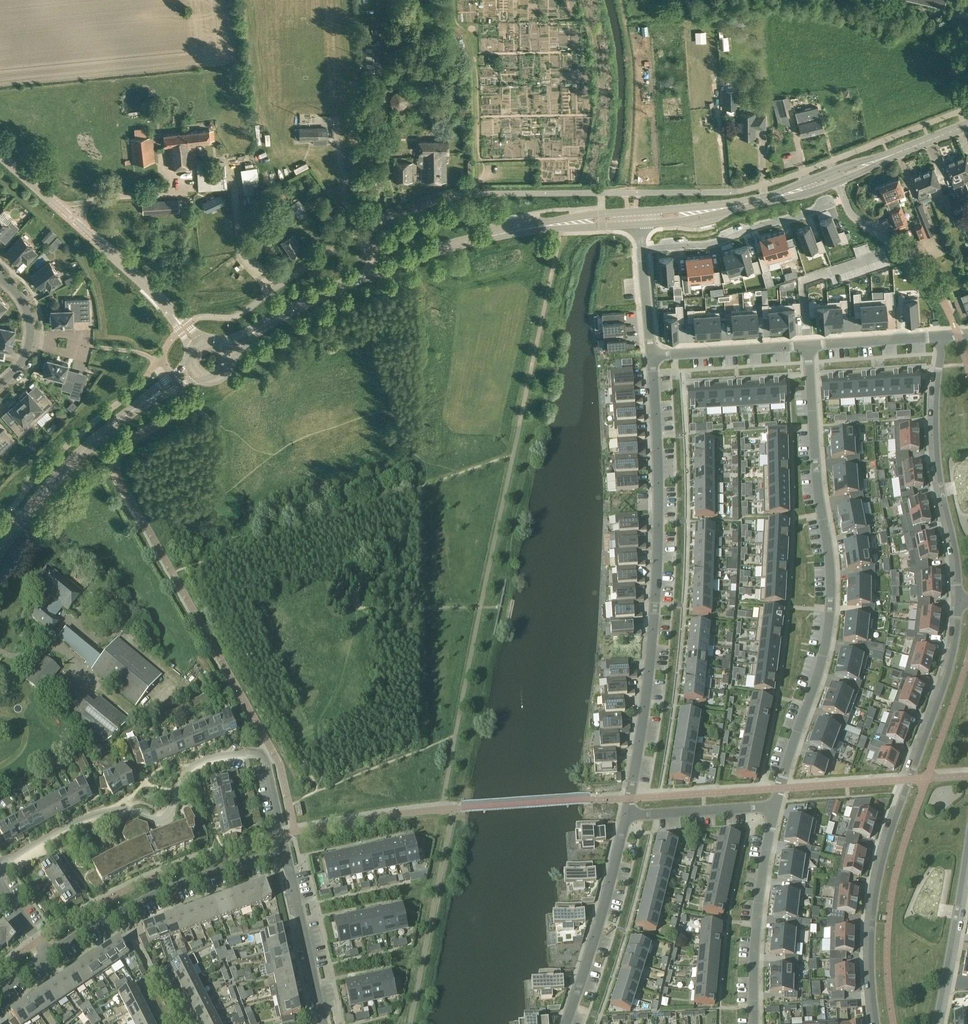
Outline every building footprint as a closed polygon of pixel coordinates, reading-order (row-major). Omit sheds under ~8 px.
[(382,69),(380,43),(361,43),(362,69),(382,69)] [(403,94),(399,92),(395,93),(392,96),(391,100),(392,104),(395,107),(399,109),(403,108),(406,105),(407,101),(406,97),(403,94)] [(737,100),(727,100),(728,111),(737,111),(737,100)] [(789,123),(784,104),(773,106),(778,126),(789,123)] [(817,106),(795,112),(798,123),(801,134),(823,129),(820,117),(817,106)] [(156,108),(148,109),(149,118),(157,117),(156,108)] [(739,113),(740,136),(754,135),(754,127),(765,127),(764,114),(754,114),(754,112),(739,113)] [(131,138),(130,138),(133,163),(155,161),(152,135),(141,137),(139,123),(129,124),(131,138)] [(295,128),(295,139),(313,138),(313,144),(327,144),(326,127),(295,128)] [(209,130),(188,132),(191,166),(196,165),(194,141),(210,140),(209,130)] [(191,166),(188,132),(164,134),(165,145),(167,144),(169,167),(174,167),(191,166)] [(446,152),(448,152),(447,140),(418,140),(419,156),(421,155),(424,155),(426,156),(431,156),(431,152),(446,152)] [(446,180),(446,152),(431,152),(431,156),(426,156),(424,155),(421,155),(419,156),(417,158),(417,163),(421,167),(422,167),(422,181),(446,180)] [(956,158),(963,176),(965,181),(967,180),(967,155),(967,154),(956,158)] [(253,156),(238,156),(238,163),(242,163),(242,169),(253,169),(253,156)] [(949,159),(944,161),(945,163),(953,183),(954,186),(959,184),(965,181),(963,176),(956,158),(955,157),(953,158),(949,159)] [(297,172),(311,167),(308,159),(294,164),(297,172)] [(393,162),(393,181),(412,181),(412,162),(393,162)] [(933,167),(922,172),(929,189),(940,184),(933,167)] [(929,189),(922,172),(911,177),(918,194),(920,201),(931,197),(928,189),(929,189)] [(226,176),(198,178),(198,190),(227,188),(226,176)] [(886,199),(890,210),(889,210),(895,227),(908,223),(897,195),(902,193),(905,192),(899,177),(880,184),(880,185),(876,187),(879,194),(883,192),(886,199)] [(954,204),(955,204),(960,201),(956,189),(949,191),(954,204)] [(954,204),(949,191),(943,194),(955,225),(962,222),(955,204),(954,204)] [(239,196),(240,207),(255,196),(255,193),(239,196)] [(207,212),(225,204),(221,194),(203,203),(207,212)] [(167,199),(146,201),(142,201),(143,214),(171,212),(179,211),(179,198),(167,199)] [(284,208),(289,215),(303,205),(299,199),(284,208)] [(920,217),(928,236),(934,234),(927,214),(922,202),(915,205),(920,217)] [(832,217),(820,222),(828,242),(839,238),(841,242),(847,240),(847,239),(845,233),(843,228),(837,231),(832,217)] [(5,242),(18,227),(11,221),(8,225),(0,218),(0,238),(5,242)] [(914,227),(919,239),(927,236),(923,224),(914,227)] [(809,226),(797,231),(805,251),(817,247),(818,251),(825,249),(820,237),(814,239),(809,226)] [(54,238),(58,235),(51,229),(48,232),(54,238)] [(784,231),(772,234),(778,255),(789,252),(791,258),(798,256),(794,244),(788,246),(784,231)] [(281,241),(292,256),(303,249),(293,233),(281,241)] [(764,253),(758,254),(761,266),(768,265),(766,259),(778,255),(772,234),(760,238),(764,253)] [(21,236),(6,253),(18,263),(22,258),(27,263),(36,253),(31,248),(32,246),(21,236)] [(57,236),(52,242),(57,246),(62,241),(57,236)] [(747,245),(735,249),(741,270),(752,267),(754,271),(760,269),(757,257),(751,259),(747,245)] [(727,267),(721,269),(724,281),(731,279),(729,273),(741,270),(735,249),(723,252),(727,267)] [(711,255),(698,256),(701,278),(713,277),(713,281),(720,281),(718,268),(712,269),(711,255)] [(687,272),(681,273),(683,285),(689,284),(689,280),(701,278),(698,256),(686,258),(687,272)] [(672,257),(659,258),(660,280),(673,279),(673,285),(680,284),(679,272),(673,272),(672,257)] [(50,290),(61,282),(56,276),(58,274),(49,262),(31,275),(40,287),(45,284),(50,290)] [(681,285),(680,285),(673,286),(674,299),(682,298),(681,285)] [(905,294),(898,294),(899,307),(905,307),(906,322),(919,322),(918,300),(905,301),(905,294)] [(885,302),(873,303),(874,325),(887,324),(885,308),(892,307),(891,295),(884,295),(885,302)] [(860,297),(853,297),(854,310),(860,310),(862,325),(874,325),(873,303),(860,304),(860,297)] [(840,305),(828,306),(830,328),(842,327),(841,311),(847,310),(846,298),(840,298),(840,305)] [(52,325),(73,324),(73,317),(83,316),(82,299),(72,299),(72,309),(51,310),(52,314),(50,314),(50,321),(52,320),(52,325)] [(816,300),(809,300),(810,313),(816,312),(817,328),(830,328),(828,306),(816,307),(816,300)] [(793,308),(781,309),(782,331),(795,330),(794,314),(800,314),(799,301),(793,301),(793,308)] [(694,308),(687,309),(688,321),(694,321),(695,337),(708,336),(706,314),(694,315),(694,308)] [(676,316),(664,317),(665,339),(678,338),(677,322),(683,321),(682,309),(676,309),(676,316)] [(781,309),(768,310),(770,332),(782,331),(781,309)] [(744,311),(731,312),(733,334),(745,333),(744,311)] [(756,311),(744,311),(745,333),(757,332),(756,311)] [(603,330),(625,329),(625,325),(624,312),(602,313),(603,330)] [(719,313),(706,314),(708,336),(720,335),(719,313)] [(1,358),(3,348),(10,349),(14,329),(0,326),(0,358),(1,358)] [(625,329),(603,330),(604,348),(626,347),(626,342),(625,330),(625,329)] [(61,388),(71,391),(69,396),(78,398),(82,385),(73,382),(76,374),(66,371),(67,364),(47,359),(46,363),(44,362),(43,368),(45,369),(43,373),(64,378),(61,388)] [(633,387),(632,383),(632,370),(610,371),(610,380),(611,389),(633,387)] [(917,373),(901,374),(903,396),(919,395),(917,373)] [(901,374),(885,375),(887,397),(902,396),(903,396),(901,374)] [(885,375),(869,376),(871,398),(887,397),(885,375)] [(869,376),(853,378),(855,399),(871,398),(869,376)] [(853,378),(837,379),(839,400),(855,399),(853,378)] [(837,379),(821,380),(822,402),(839,400),(837,379)] [(784,382),(767,384),(769,405),(785,404),(784,382)] [(767,384),(751,385),(753,406),(769,405),(767,384)] [(751,385),(735,386),(737,408),(753,406),(751,385)] [(735,386),(719,387),(721,409),(737,408),(735,386)] [(615,398),(615,405),(615,406),(634,405),(634,400),(633,388),(633,387),(611,389),(612,398),(615,398)] [(719,387),(703,388),(705,410),(721,409),(719,387)] [(703,388),(687,389),(688,411),(705,410),(703,388)] [(21,397),(19,399),(36,419),(53,404),(44,393),(36,400),(26,389),(18,395),(21,397)] [(36,419),(19,399),(17,401),(15,399),(7,405),(18,417),(10,424),(19,434),(36,419)] [(612,406),(613,423),(635,422),(635,417),(634,405),(615,406),(615,405),(612,406)] [(39,419),(44,424),(53,417),(48,411),(39,419)] [(635,422),(613,423),(614,432),(617,432),(617,440),(636,439),(636,434),(635,422)] [(906,423),(893,423),(894,442),(918,441),(917,428),(906,429),(906,423)] [(844,433),(829,434),(830,446),(856,445),(858,445),(857,426),(844,427),(844,433)] [(13,439),(4,429),(0,432),(0,451),(13,439)] [(786,433),(766,434),(767,445),(767,446),(786,445),(786,433)] [(636,439),(617,440),(618,457),(636,456),(637,456),(637,452),(636,439)] [(694,441),(694,452),(717,452),(716,441),(713,441),(694,441)] [(918,441),(894,442),(895,461),(908,459),(907,453),(918,452),(918,441)] [(767,445),(764,445),(764,458),(767,458),(767,457),(786,457),(786,445),(767,446),(767,445)] [(856,445),(830,446),(831,459),(846,458),(846,464),(859,463),(859,457),(856,457),(856,445)] [(694,452),(694,463),(713,463),(717,463),(717,452),(694,452)] [(637,473),(637,469),(636,456),(618,457),(614,457),(615,474),(615,475),(636,473),(637,473)] [(786,457),(767,457),(767,458),(767,468),(767,469),(786,468),(786,457)] [(896,468),(894,468),(895,480),(898,480),(898,479),(921,476),(919,465),(909,466),(908,459),(895,461),(896,468)] [(694,463),(694,474),(713,474),(713,473),(713,463),(694,463)] [(847,470),(832,471),(833,484),(858,482),(859,482),(861,482),(859,463),(846,464),(847,470)] [(767,468),(762,468),(762,469),(762,480),(787,479),(786,468),(767,469),(767,468)] [(615,475),(615,474),(616,492),(638,491),(637,486),(636,473),(615,475)] [(694,474),(694,485),(717,484),(717,473),(713,473),(713,474),(694,474)] [(921,476),(898,479),(898,480),(899,491),(900,498),(913,496),(912,489),(922,488),(921,476)] [(787,479),(762,480),(763,491),(787,491),(787,479)] [(858,482),(833,484),(834,496),(849,495),(850,501),(863,499),(862,493),(859,494),(859,482),(858,482)] [(694,485),(694,495),(717,495),(717,484),(694,485)] [(787,491),(763,491),(763,503),(787,502),(787,491)] [(694,495),(694,506),(717,506),(717,495),(694,495)] [(902,505),(899,506),(902,518),(904,517),(927,512),(924,500),(914,503),(913,496),(900,498),(902,505)] [(851,507),(837,510),(839,522),(864,517),(862,505),(864,505),(863,499),(850,501),(851,507)] [(787,502),(763,503),(763,515),(787,514),(787,502)] [(646,511),(645,505),(617,507),(617,513),(646,511)] [(694,506),(695,517),(717,517),(717,506),(694,506)] [(927,512),(904,517),(908,534),(920,532),(919,526),(930,523),(927,512)] [(637,515),(615,516),(615,526),(618,526),(619,533),(619,534),(636,533),(638,533),(637,528),(637,515)] [(864,517),(839,522),(842,534),(856,531),(857,537),(870,535),(866,516),(864,517)] [(763,522),(763,534),(787,535),(787,523),(763,522)] [(695,526),(694,538),(713,538),(714,527),(695,526)] [(920,532),(908,534),(910,540),(912,552),(917,551),(935,547),(932,536),(922,538),(920,532)] [(619,533),(614,534),(615,551),(615,552),(636,550),(637,550),(637,545),(636,533),(619,534),(619,533)] [(763,534),(762,545),(786,546),(787,535),(763,534)] [(858,543),(843,546),(845,558),(870,554),(868,542),(871,542),(870,535),(857,537),(858,543)] [(694,538),(694,548),(715,549),(715,550),(716,550),(717,538),(713,538),(694,538)] [(762,545),(761,557),(785,558),(786,546),(762,545)] [(917,551),(912,552),(914,563),(915,569),(927,568),(927,561),(937,559),(935,547),(917,551)] [(694,548),(694,559),(712,560),(715,560),(715,550),(715,549),(694,548)] [(615,551),(614,551),(615,569),(616,569),(635,568),(637,567),(636,562),(636,550),(615,552),(615,551)] [(870,554),(845,558),(847,570),(861,568),(861,574),(874,573),(874,566),(872,566),(870,554)] [(761,557),(761,568),(785,569),(785,558),(761,557)] [(694,559),(693,570),(712,571),(712,570),(712,560),(694,559)] [(50,632),(60,621),(52,614),(60,605),(67,611),(83,593),(63,577),(62,579),(48,568),(37,582),(50,593),(48,595),(54,601),(47,610),(40,605),(31,616),(50,632)] [(616,569),(616,576),(617,586),(634,585),(636,585),(636,580),(635,568),(616,569)] [(761,568),(760,580),(765,580),(784,580),(785,569),(761,568)] [(915,569),(909,570),(909,575),(913,576),(914,587),(916,587),(921,587),(939,586),(939,574),(928,575),(927,568),(915,569)] [(693,570),(693,581),(712,581),(712,582),(715,582),(716,570),(712,570),(712,571),(693,570)] [(890,572),(891,588),(898,588),(899,588),(898,575),(896,575),(896,572),(890,572)] [(846,581),(846,593),(872,593),(872,594),(874,594),(874,573),(861,574),(861,581),(846,581)] [(765,591),(784,592),(784,580),(765,580),(765,591)] [(693,581),(693,592),(711,592),(712,582),(712,581),(693,581)] [(617,586),(612,586),(613,596),(616,596),(616,603),(632,602),(635,602),(635,597),(634,585),(617,586)] [(921,587),(916,587),(916,599),(917,605),(929,605),(929,598),(940,598),(939,586),(921,587)] [(760,590),(759,603),(783,604),(784,592),(765,591),(760,590)] [(693,592),(692,602),(711,603),(711,604),(713,604),(714,592),(711,592),(693,592)] [(846,593),(846,606),(861,606),(861,612),(873,613),(874,606),(872,606),(872,594),(872,593),(846,593)] [(614,604),(611,604),(612,621),(613,621),(631,620),(634,619),(633,614),(632,602),(616,603),(614,604)] [(692,602),(692,614),(711,614),(711,604),(711,603),(692,602)] [(917,605),(915,622),(938,625),(939,614),(929,612),(929,605),(917,605)] [(759,609),(757,621),(781,624),(782,612),(759,609)] [(845,617),(844,629),(869,632),(869,631),(870,620),(873,620),(873,613),(861,612),(860,618),(845,617)] [(612,621),(609,621),(610,638),(612,638),(632,637),(632,632),(631,620),(613,621),(612,621)] [(757,621),(756,632),(779,635),(781,624),(757,621)] [(915,622),(913,640),(925,643),(926,636),(937,637),(938,625),(915,622)] [(690,623),(689,635),(708,637),(711,637),(712,625),(690,623)] [(86,662),(84,664),(135,706),(162,674),(117,637),(103,655),(67,626),(57,639),(86,662)] [(844,629),(842,641),(857,643),(856,649),(869,651),(870,644),(871,632),(869,631),(869,632),(844,629)] [(756,632),(754,644),(759,645),(759,644),(778,646),(779,635),(756,632)] [(708,637),(689,635),(688,646),(707,647),(708,637)] [(913,640),(908,657),(931,664),(934,652),(923,649),(925,643),(913,640)] [(759,645),(758,655),(777,658),(778,646),(759,644),(759,645)] [(688,646),(687,656),(706,658),(707,648),(707,647),(688,646)] [(840,652),(837,664),(862,670),(862,671),(864,671),(869,651),(856,649),(854,656),(840,652)] [(756,666),(756,667),(775,669),(777,658),(758,655),(756,666)] [(706,658),(687,656),(686,667),(705,669),(706,659),(706,658)] [(905,670),(903,675),(915,678),(917,672),(928,675),(931,664),(908,657),(908,658),(906,664),(905,670)] [(26,681),(41,693),(61,670),(46,658),(26,681)] [(625,679),(628,679),(628,674),(627,661),(605,662),(606,672),(609,672),(609,679),(609,680),(625,679)] [(837,664),(834,676),(849,680),(847,686),(859,689),(861,682),(859,682),(862,671),(862,670),(837,664)] [(751,666),(750,678),(755,678),(774,680),(775,669),(756,667),(756,666),(751,666)] [(685,678),(704,679),(705,669),(686,667),(685,678)] [(899,680),(901,674),(892,671),(889,677),(899,681),(899,680)] [(61,675),(50,688),(82,716),(79,720),(107,745),(128,720),(99,696),(93,703),(61,675)] [(903,675),(897,692),(919,700),(923,689),(913,685),(915,678),(903,675)] [(703,690),(704,679),(685,678),(684,688),(703,690)] [(755,678),(753,690),(772,692),(774,680),(755,678)] [(623,696),(626,696),(626,691),(625,679),(609,680),(609,679),(606,679),(607,688),(604,688),(604,697),(623,696)] [(830,687),(826,699),(852,708),(859,689),(847,686),(844,692),(830,687)] [(221,687),(216,690),(220,696),(224,693),(221,687)] [(707,690),(703,690),(684,688),(683,700),(706,702),(707,690)] [(897,692),(891,709),(903,713),(905,707),(915,711),(919,700),(897,692)] [(206,695),(198,698),(200,705),(201,704),(202,706),(209,703),(206,695)] [(620,714),(624,714),(624,709),(623,696),(604,697),(601,697),(602,707),(605,706),(605,714),(620,713),(620,714)] [(751,697),(749,709),(769,713),(772,701),(751,697)] [(198,698),(191,701),(195,707),(200,705),(198,698)] [(826,699),(822,710),(836,715),(834,721),(846,726),(852,708),(826,699)] [(749,709),(747,720),(767,724),(769,713),(749,709)] [(891,709),(885,726),(907,734),(911,723),(901,719),(903,713),(891,709)] [(679,711),(678,723),(686,724),(693,725),(698,726),(699,721),(700,714),(690,713),(689,713),(679,711)] [(618,731),(622,731),(621,726),(620,714),(620,713),(605,714),(598,714),(599,724),(602,724),(603,731),(603,732),(618,731)] [(229,715),(218,719),(225,737),(236,732),(233,726),(239,722),(233,714),(229,715)] [(167,716),(161,719),(163,725),(169,723),(167,716)] [(211,717),(206,719),(215,740),(225,737),(218,719),(214,721),(211,717)] [(161,719),(155,721),(158,728),(163,725),(161,719)] [(206,719),(196,723),(205,744),(215,740),(206,719)] [(747,720),(744,731),(765,735),(767,724),(747,720)] [(818,722),(813,733),(837,742),(841,731),(843,732),(846,726),(834,721),(832,727),(818,722)] [(148,722),(141,726),(144,731),(150,728),(148,722)] [(196,723),(186,727),(194,748),(205,744),(196,723)] [(678,723),(676,734),(685,736),(696,737),(698,726),(693,725),(686,724),(678,723)] [(144,731),(141,726),(134,730),(137,735),(144,731)] [(881,737),(878,743),(890,747),(892,741),(902,745),(907,734),(885,726),(881,737)] [(178,735),(184,752),(194,748),(186,727),(187,731),(178,735)] [(599,732),(600,750),(615,749),(619,748),(619,743),(618,731),(603,732),(603,731),(599,732)] [(744,731),(742,742),(762,746),(765,735),(744,731)] [(813,733),(809,745),(823,750),(821,756),(833,760),(835,755),(833,754),(837,742),(813,733)] [(676,734),(674,746),(683,747),(695,749),(696,737),(685,736),(676,734)] [(168,739),(175,756),(184,752),(178,735),(168,739)] [(137,765),(144,764),(145,768),(157,763),(150,746),(148,742),(138,746),(136,739),(128,742),(134,756),(136,756),(137,765)] [(159,742),(166,760),(175,756),(168,739),(159,742)] [(873,741),(869,752),(874,755),(871,762),(893,770),(898,758),(896,757),(888,754),(890,747),(878,743),(873,741)] [(159,742),(150,746),(157,763),(166,760),(159,742)] [(742,742),(740,753),(760,758),(762,746),(742,742)] [(99,746),(92,750),(97,759),(104,755),(99,746)] [(673,753),(672,757),(682,758),(683,758),(693,760),(695,749),(683,747),(674,746),(673,753)] [(615,749),(600,750),(593,750),(595,776),(615,775),(617,775),(617,774),(615,749)] [(740,753),(738,765),(758,769),(760,758),(740,753)] [(80,756),(73,760),(81,773),(87,770),(84,763),(81,757),(80,756)] [(106,758),(122,789),(126,787),(132,785),(130,778),(135,773),(127,766),(124,768),(122,766),(118,769),(116,766),(115,756),(106,758)] [(805,758),(801,771),(809,773),(823,777),(827,765),(831,766),(833,760),(821,756),(819,762),(805,758)] [(672,757),(671,768),(686,770),(690,771),(691,771),(693,760),(683,758),(682,758),(672,757)] [(122,789),(106,758),(99,765),(105,770),(107,775),(103,776),(104,779),(99,780),(101,790),(107,790),(112,796),(118,791),(122,789)] [(758,769),(738,765),(735,776),(756,780),(758,769)] [(61,768),(55,771),(59,777),(64,774),(61,768)] [(669,775),(669,780),(675,781),(675,787),(682,787),(682,782),(689,783),(690,778),(690,777),(691,772),(691,771),(690,771),(686,770),(671,768),(669,775)] [(208,789),(210,795),(236,790),(233,778),(238,777),(238,778),(248,776),(247,774),(247,771),(237,773),(237,771),(215,774),(216,782),(211,783),(212,788),(208,789)] [(52,783),(50,776),(44,779),(48,785),(52,783)] [(48,785),(44,779),(38,782),(43,788),(48,785)] [(82,782),(72,788),(80,804),(91,799),(89,795),(94,791),(87,783),(84,785),(82,782)] [(26,788),(28,793),(28,792),(29,794),(36,790),(33,785),(26,788)] [(62,793),(71,809),(80,804),(72,788),(62,793)] [(236,790),(210,795),(211,801),(215,801),(216,805),(234,801),(232,791),(236,790)] [(53,798),(62,814),(71,809),(62,793),(53,798)] [(13,796),(7,799),(10,805),(15,802),(13,796)] [(44,802),(53,819),(62,814),(53,798),(44,802)] [(10,805),(7,799),(2,802),(5,808),(10,805)] [(213,811),(215,816),(236,812),(234,801),(216,805),(217,809),(213,811)] [(835,801),(831,815),(836,816),(840,803),(835,801)] [(854,801),(848,820),(873,828),(876,816),(866,813),(870,801),(854,802),(854,801)] [(26,812),(35,829),(45,823),(36,807),(33,802),(24,807),(26,812)] [(44,802),(36,807),(45,823),(53,819),(44,802)] [(26,812),(17,817),(25,834),(35,829),(26,812)] [(236,812),(215,816),(215,817),(218,816),(220,826),(238,822),(236,812)] [(96,873),(87,878),(89,882),(96,890),(103,885),(102,884),(110,879),(110,880),(111,880),(111,879),(118,875),(118,876),(119,875),(126,871),(127,871),(135,867),(135,868),(136,867),(135,867),(143,863),(143,864),(144,863),(152,859),(152,858),(157,856),(157,857),(166,854),(167,854),(175,851),(175,850),(183,847),(183,848),(184,848),(184,847),(193,844),(193,846),(207,842),(205,833),(199,819),(192,821),(190,816),(189,816),(189,815),(188,814),(187,814),(186,815),(185,815),(184,816),(184,817),(184,818),(184,819),(186,827),(183,828),(182,824),(167,829),(152,835),(148,833),(146,826),(136,822),(127,826),(123,836),(126,842),(125,847),(117,850),(108,855),(99,859),(102,865),(100,866),(98,865),(93,868),(96,873)] [(789,818),(786,830),(811,835),(811,836),(813,836),(817,817),(805,815),(803,821),(789,818)] [(17,817),(7,822),(18,842),(23,840),(22,836),(25,834),(17,817)] [(850,821),(844,840),(857,843),(859,836),(869,839),(873,828),(848,820),(850,821)] [(7,822),(0,826),(0,839),(2,839),(5,844),(16,839),(17,842),(18,842),(7,822)] [(238,822),(220,826),(223,837),(224,837),(226,843),(236,840),(235,835),(241,833),(238,822)] [(603,842),(601,822),(575,824),(575,832),(574,832),(575,844),(582,843),(582,849),(593,849),(594,849),(593,843),(603,842)] [(786,830),(784,842),(798,845),(797,851),(810,854),(811,847),(809,847),(811,836),(811,835),(786,830)] [(719,832),(717,844),(737,848),(740,837),(719,832)] [(674,853),(677,842),(657,837),(654,849),(655,849),(674,853)] [(838,838),(836,848),(842,849),(840,860),(863,865),(865,853),(855,851),(857,843),(844,840),(838,838)] [(402,841),(406,862),(417,859),(417,860),(418,860),(414,840),(406,840),(402,841)] [(402,841),(390,844),(395,864),(406,862),(402,841)] [(390,844),(379,846),(384,867),(395,864),(390,844)] [(717,844),(714,855),(735,859),(737,848),(717,844)] [(379,846),(368,849),(373,869),(384,867),(379,846)] [(368,849),(357,851),(362,871),(373,869),(368,849)] [(655,849),(652,860),(672,865),(675,853),(674,853),(655,849)] [(357,851),(346,854),(350,874),(362,871),(357,851)] [(781,855),(779,867),(804,871),(804,872),(807,872),(810,854),(797,851),(796,857),(781,855)] [(346,854),(335,856),(339,876),(350,874),(346,854)] [(714,855),(712,866),(732,871),(735,859),(714,855)] [(41,869),(48,879),(63,869),(57,859),(56,860),(51,856),(41,863),(44,868),(41,869)] [(339,876),(335,856),(323,859),(328,879),(339,876)] [(669,876),(672,865),(652,860),(649,871),(669,876)] [(840,860),(835,880),(848,882),(850,874),(860,876),(863,865),(840,860)] [(565,865),(566,873),(565,873),(566,885),(572,884),(572,890),(583,889),(583,890),(584,889),(584,883),(593,883),(592,863),(565,865)] [(712,866),(710,877),(730,882),(732,871),(712,866)] [(779,867),(777,880),(792,882),(791,888),(804,890),(805,883),(803,883),(804,872),(804,871),(779,867)] [(63,869),(48,879),(53,888),(49,890),(50,890),(72,876),(71,876),(69,878),(63,869)] [(666,887),(669,876),(649,871),(646,882),(666,887)] [(325,872),(318,874),(321,887),(328,885),(325,872)] [(72,876),(50,890),(55,899),(75,887),(72,884),(76,881),(72,876)] [(708,885),(707,889),(711,889),(727,893),(730,882),(710,877),(708,885)] [(835,880),(833,900),(856,903),(857,891),(847,890),(848,882),(835,880)] [(664,898),(666,887),(646,882),(643,893),(664,898)] [(265,883),(254,887),(261,904),(271,900),(265,883)] [(37,886),(31,890),(35,895),(40,891),(37,886)] [(75,887),(55,899),(56,900),(59,897),(65,907),(70,904),(73,908),(83,903),(80,898),(81,897),(75,887)] [(254,887),(244,891),(251,908),(261,904),(254,887)] [(775,893),(774,905),(799,908),(801,896),(803,896),(804,890),(791,888),(790,894),(775,893)] [(707,889),(705,900),(712,901),(725,904),(727,893),(711,889),(707,889)] [(244,891),(234,895),(240,911),(251,908),(244,891)] [(661,909),(664,898),(643,893),(641,904),(661,909)] [(234,895),(224,899),(230,915),(240,911),(234,895)] [(43,899),(37,903),(41,908),(46,905),(46,904),(47,904),(43,899)] [(224,899),(214,902),(220,919),(230,915),(224,899)] [(712,901),(705,900),(702,911),(723,916),(725,904),(712,901)] [(833,900),(830,920),(843,921),(843,922),(844,913),(854,915),(856,903),(833,900)] [(214,902),(204,906),(210,923),(220,919),(214,902)] [(581,904),(555,906),(555,913),(554,914),(555,925),(561,925),(561,931),(572,930),(573,930),(573,924),(582,924),(581,904)] [(658,920),(661,909),(641,904),(638,915),(658,920)] [(46,905),(41,908),(46,915),(50,910),(46,905)] [(774,905),(773,917),(775,917),(776,918),(787,919),(787,925),(800,926),(800,920),(798,920),(799,908),(774,905)] [(204,906),(194,910),(200,926),(210,923),(204,906)] [(402,906),(390,909),(394,929),(405,927),(406,927),(402,906)] [(390,909),(379,911),(383,931),(394,929),(390,909)] [(194,910),(184,913),(190,930),(200,926),(194,910)] [(379,911),(368,914),(372,934),(383,931),(379,911)] [(184,913),(173,917),(180,934),(190,930),(184,913)] [(368,914),(357,916),(361,936),(372,934),(368,914)] [(655,931),(658,920),(638,915),(635,926),(655,931)] [(357,916),(345,918),(350,939),(361,936),(357,916)] [(173,917),(163,921),(169,938),(180,934),(173,917)] [(350,939),(345,918),(334,921),(338,942),(339,941),(350,939)] [(827,920),(826,929),(830,929),(829,941),(830,941),(834,941),(853,941),(853,930),(842,929),(843,922),(843,921),(830,920),(827,920)] [(163,921),(153,925),(159,941),(169,938),(163,921)] [(701,923),(699,935),(720,937),(721,925),(701,923)] [(0,927),(0,938),(8,947),(16,940),(3,925),(0,927)] [(159,941),(153,925),(143,929),(145,935),(139,938),(144,949),(151,947),(150,945),(159,941)] [(772,930),(771,942),(796,944),(796,945),(798,945),(800,926),(787,925),(787,931),(772,930)] [(259,934),(262,945),(284,940),(282,929),(259,934)] [(698,947),(719,948),(720,937),(699,935),(698,947)] [(251,938),(254,947),(261,945),(258,936),(251,938)] [(647,957),(650,945),(631,939),(627,950),(647,957)] [(200,940),(195,943),(197,949),(203,946),(200,940)] [(284,940),(262,945),(264,955),(269,954),(286,950),(284,940)] [(119,941),(110,947),(120,962),(128,956),(129,958),(135,954),(129,943),(123,946),(119,941)] [(829,952),(829,961),(842,961),(842,953),(852,953),(853,941),(834,941),(830,941),(829,941),(829,952)] [(771,942),(770,955),(785,956),(784,962),(797,963),(797,957),(795,956),(796,945),(796,944),(771,942)] [(197,949),(195,943),(189,946),(192,951),(197,949)] [(110,947),(101,953),(111,968),(120,962),(110,947)] [(698,947),(697,958),(718,960),(719,948),(698,947)] [(180,950),(175,953),(178,958),(183,956),(180,950)] [(289,961),(286,950),(269,954),(264,955),(266,966),(269,965),(289,961)] [(644,967),(647,957),(627,950),(624,961),(644,967)] [(101,953),(92,959),(102,974),(111,968),(101,953)] [(172,961),(178,958),(175,953),(170,956),(172,961)] [(697,958),(696,969),(717,971),(718,960),(697,958)] [(92,959),(83,965),(93,980),(102,974),(92,959)] [(175,977),(191,968),(186,959),(170,967),(175,977)] [(291,972),(289,961),(269,965),(266,966),(264,966),(266,977),(271,976),(274,975),(291,972)] [(640,978),(644,967),(624,961),(620,972),(640,978)] [(842,961),(829,961),(829,970),(830,970),(830,981),(835,981),(853,980),(852,968),(842,969),(842,961)] [(769,968),(769,980),(795,981),(795,969),(797,969),(797,963),(784,962),(784,968),(769,968)] [(83,965),(74,971),(84,986),(93,980),(83,965)] [(142,977),(146,975),(142,967),(138,969),(142,977)] [(196,977),(191,968),(175,977),(180,986),(196,977)] [(696,969),(695,981),(716,982),(717,971),(696,969)] [(74,971),(65,977),(75,992),(84,986),(74,971)] [(237,972),(231,975),(233,980),(239,978),(244,976),(243,971),(237,972)] [(561,990),(559,971),(538,972),(539,980),(533,980),(534,992),(540,992),(540,998),(551,997),(552,997),(552,991),(561,990)] [(293,982),(291,972),(274,975),(276,986),(293,982)] [(637,989),(640,978),(620,972),(617,983),(637,989)] [(390,974),(379,976),(383,996),(394,994),(395,994),(390,974)] [(379,976),(368,979),(372,999),(383,996),(379,976)] [(65,977),(56,983),(66,998),(75,992),(65,977)] [(200,987),(196,977),(180,986),(184,995),(200,987)] [(125,979),(120,981),(122,987),(128,984),(125,979)] [(368,979),(357,981),(361,1001),(372,999),(368,979)] [(769,980),(769,993),(784,993),(784,999),(797,1000),(797,994),(794,994),(795,981),(769,980)] [(830,981),(826,981),(826,993),(830,993),(831,1001),(843,1000),(843,992),(854,992),(853,980),(835,981),(830,981)] [(122,987),(120,981),(114,984),(117,990),(122,987)] [(350,1004),(361,1001),(357,981),(345,984),(350,1004)] [(695,981),(694,992),(715,994),(716,982),(695,981)] [(271,998),(276,997),(296,993),(293,982),(274,986),(269,988),(271,998)] [(56,983),(47,989),(57,1004),(66,998),(56,983)] [(633,1000),(637,989),(617,983),(614,994),(633,1000)] [(139,995),(134,986),(118,994),(123,1003),(139,995)] [(200,987),(184,995),(189,1004),(205,996),(200,987)] [(47,989),(38,995),(48,1010),(57,1004),(47,989)] [(106,989),(100,991),(103,997),(108,994),(106,989)] [(100,991),(95,994),(98,1000),(103,997),(100,991)] [(715,994),(694,992),(693,1004),(714,1006),(715,994)] [(296,993),(276,997),(278,1008),(298,1003),(296,993)] [(630,1011),(633,1000),(614,994),(610,1005),(630,1011)] [(38,995),(29,1001),(39,1016),(48,1010),(38,995)] [(143,1004),(139,995),(123,1003),(128,1012),(143,1004)] [(205,996),(189,1004),(194,1013),(210,1005),(205,996)] [(105,1015),(121,1011),(119,1000),(102,1004),(105,1015)] [(29,1001),(20,1007),(30,1022),(39,1016),(29,1001)] [(278,1008),(282,1023),(285,1023),(295,1022),(294,1016),(300,1014),(298,1003),(278,1008)] [(148,1013),(143,1004),(128,1012),(132,1021),(148,1013)] [(214,1014),(210,1005),(194,1013),(198,1022),(214,1014)] [(9,1023),(27,1023),(30,1022),(20,1007),(11,1014),(14,1019),(9,1023)] [(953,1010),(954,1023),(967,1023),(966,1010),(953,1010)] [(69,1011),(65,1015),(68,1020),(73,1016),(69,1011)] [(519,1021),(518,1021),(518,1023),(545,1023),(545,1012),(523,1013),(524,1021),(519,1021)] [(132,1021),(134,1023),(149,1023),(153,1022),(148,1013),(132,1021)] [(214,1014),(198,1022),(199,1023),(217,1023),(219,1023),(214,1014)] [(60,1019),(64,1023),(68,1020),(65,1015),(60,1019)]
